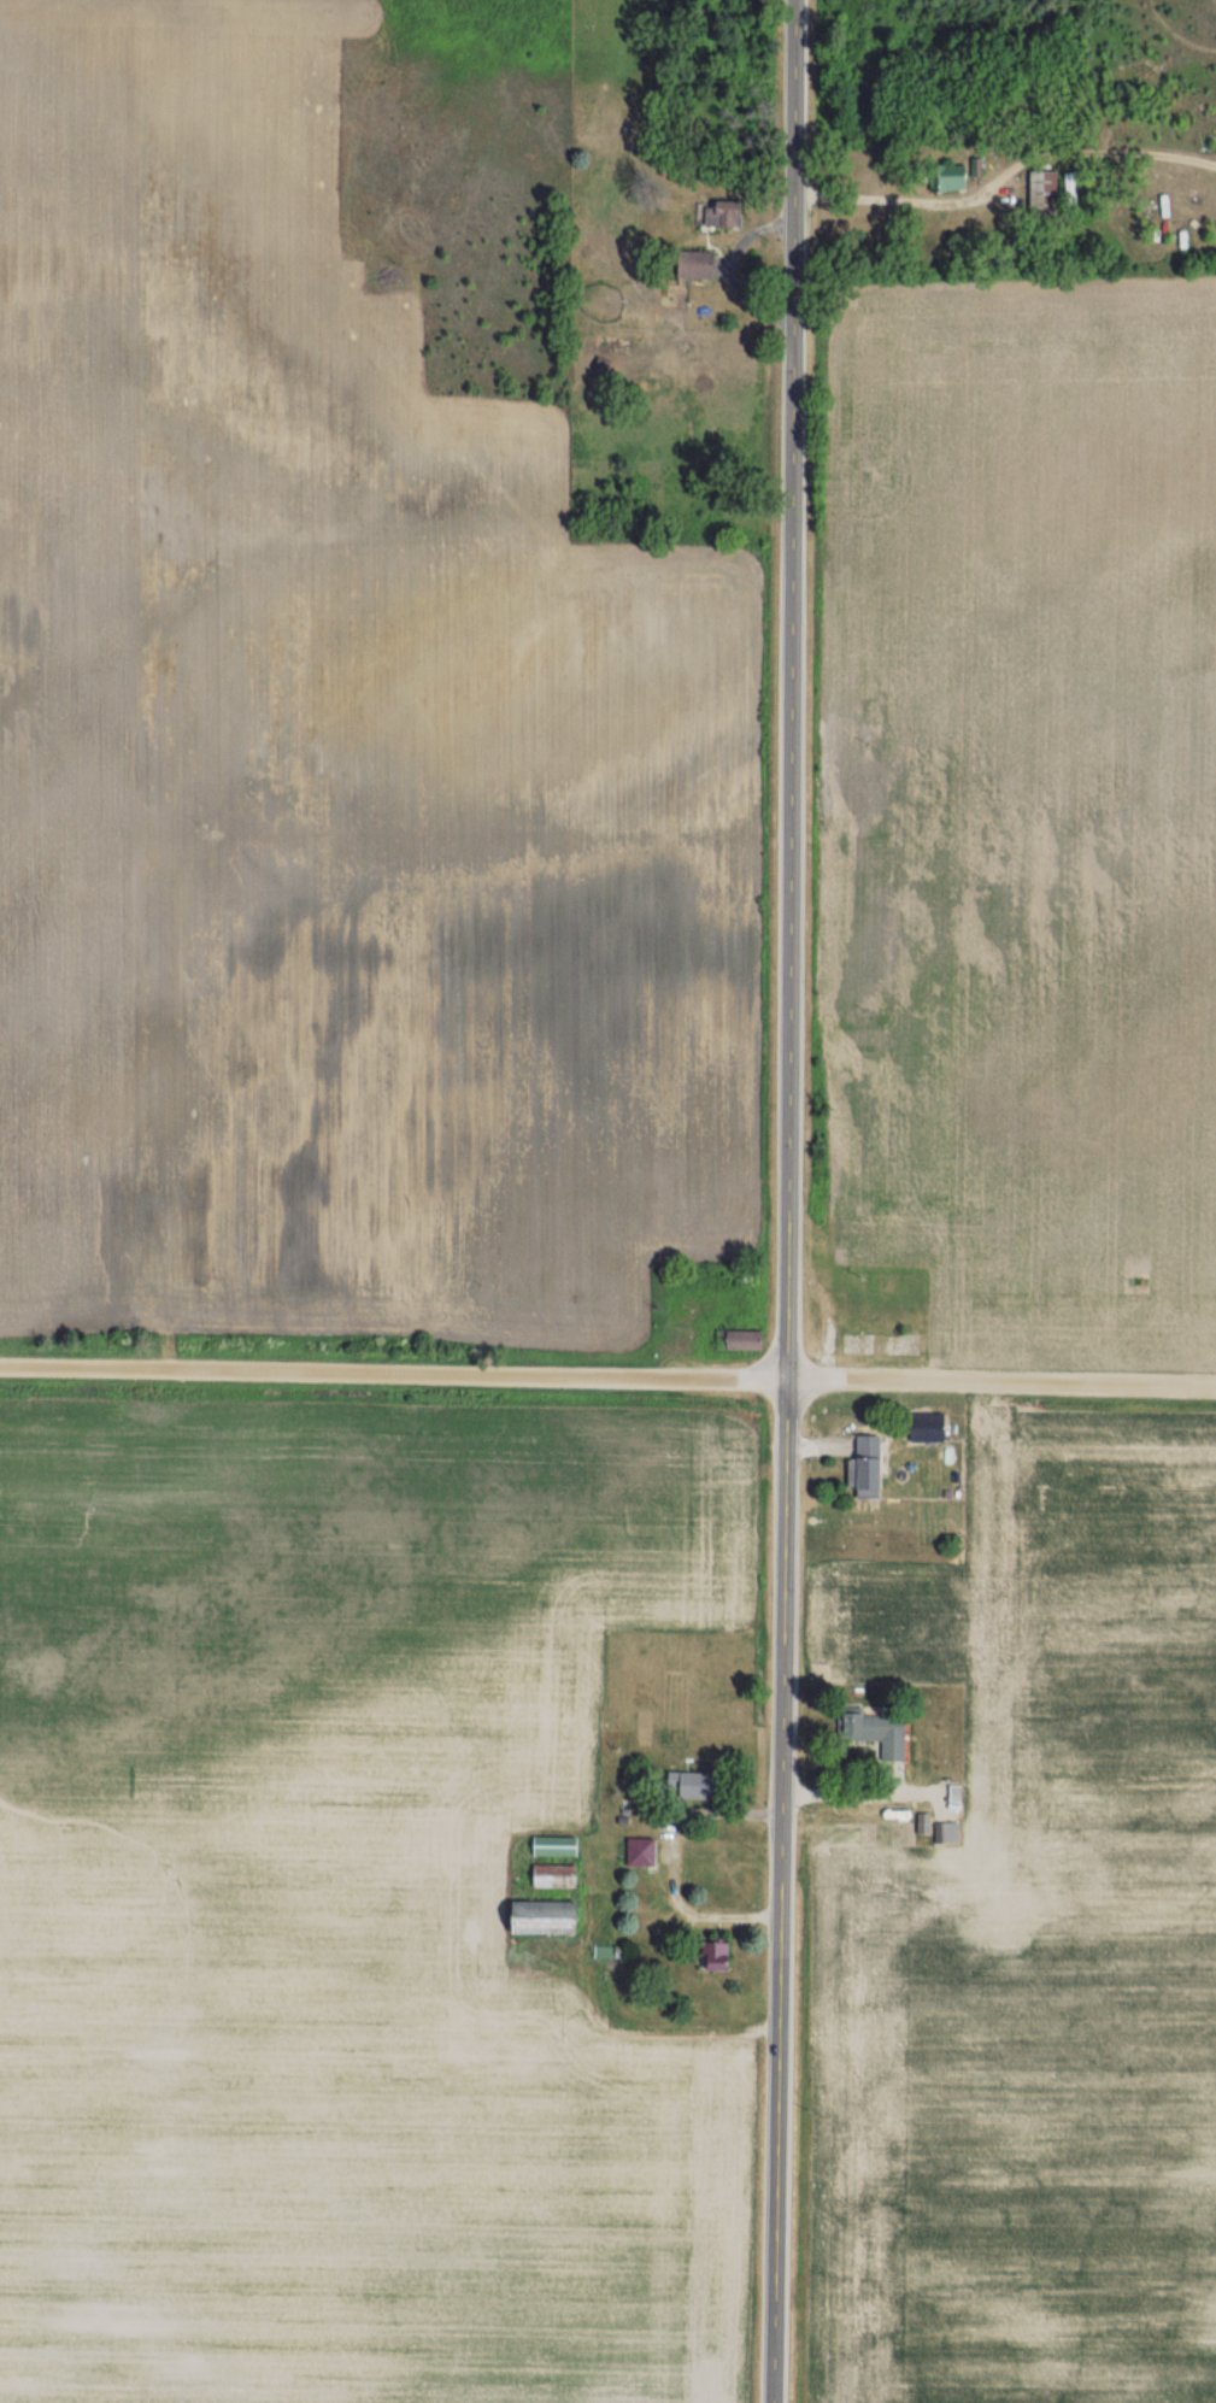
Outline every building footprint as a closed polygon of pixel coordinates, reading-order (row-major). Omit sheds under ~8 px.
[(962,166),(927,166),(927,192),(962,192),(962,166)] [(1053,171),(1025,172),(1026,214),(1054,213),(1053,171)] [(1079,213),(1079,172),(1062,172),(1062,213),(1079,213)] [(738,202),(703,202),(703,230),(738,230),(738,202)] [(671,280),(711,280),(711,252),(671,252),(671,280)] [(761,1350),(761,1332),(715,1332),(715,1350),(761,1350)] [(944,1413),(904,1413),(904,1443),(944,1443),(944,1413)] [(842,1487),(851,1487),(851,1499),(873,1499),(873,1437),(851,1437),(851,1460),(842,1460),(842,1487)] [(833,1741),(877,1741),(877,1762),(898,1762),(898,1715),(857,1715),(857,1708),(833,1708),(833,1741)] [(662,1799),(704,1799),(704,1773),(662,1773),(662,1799)] [(933,1825),(933,1843),(944,1843),(944,1825),(933,1825)] [(571,1837),(525,1837),(525,1856),(571,1856),(571,1837)] [(622,1867),(652,1867),(652,1839),(622,1839),(622,1867)] [(525,1889),(574,1889),(574,1865),(525,1865),(525,1889)] [(574,1902),(500,1902),(500,1935),(574,1935),(574,1902)] [(726,1943),(696,1943),(696,1971),(726,1971),(726,1943)]
